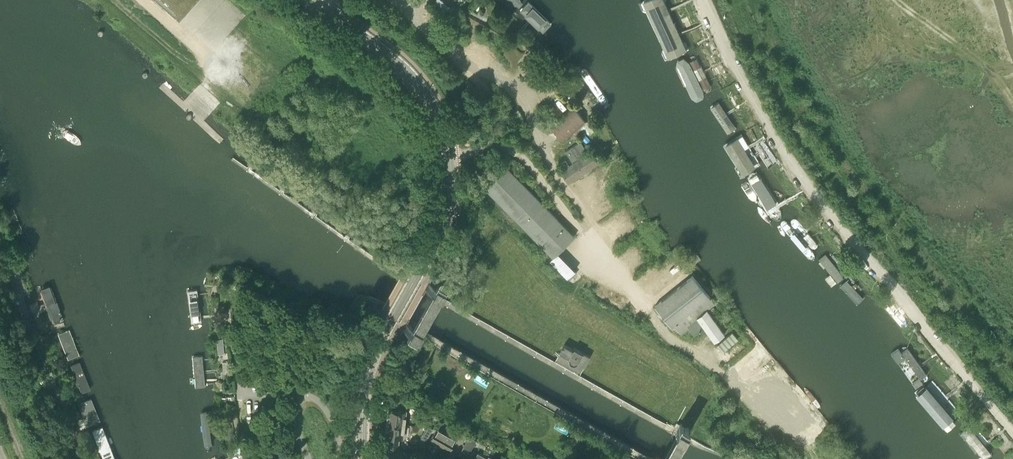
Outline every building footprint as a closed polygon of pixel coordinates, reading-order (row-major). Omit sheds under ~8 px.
[(176,19),(179,21),(198,0),(156,0),(176,19)] [(431,5),(444,14),(450,5),(444,0),(435,0),(431,5)] [(529,0),(528,0),(521,8),(544,30),(552,22),(529,0)] [(658,32),(677,24),(666,0),(662,0),(647,7),(658,32)] [(658,32),(669,57),(688,49),(677,24),(658,32)] [(548,41),(554,46),(566,33),(560,28),(548,41)] [(701,96),(680,59),(668,65),(689,103),(701,96)] [(709,89),(693,59),(686,62),(702,92),(709,89)] [(613,103),(587,67),(581,72),(607,107),(613,103)] [(735,128),(718,101),(711,106),(728,132),(735,128)] [(549,126),(563,142),(587,122),(577,110),(573,105),(549,126)] [(757,161),(739,136),(722,148),(741,173),(757,161)] [(586,151),(579,141),(565,150),(572,161),(586,151)] [(561,171),(568,182),(597,162),(590,151),(569,166),(565,161),(562,163),(566,168),(561,171)] [(554,256),(575,236),(506,166),(485,186),(554,256)] [(616,182),(627,175),(622,168),(615,172),(614,171),(610,173),(616,182)] [(782,209),(757,170),(747,177),(772,215),(782,209)] [(405,185),(413,189),(417,183),(409,178),(405,185)] [(769,215),(749,183),(740,188),(760,220),(769,215)] [(798,217),(790,222),(813,252),(819,247),(798,217)] [(808,261),(808,262),(814,256),(813,252),(811,251),(807,246),(790,225),(783,227),(808,261)] [(855,304),(863,296),(828,252),(819,260),(855,304)] [(714,341),(725,333),(707,308),(715,302),(693,275),(655,305),(671,326),(674,324),(681,333),(689,327),(695,334),(704,326),(714,341)] [(432,298),(435,292),(439,285),(430,280),(427,286),(427,287),(423,293),(409,317),(406,324),(402,330),(411,335),(415,329),(418,322),(432,298)] [(65,318),(48,281),(38,286),(54,323),(65,318)] [(197,289),(187,291),(191,323),(202,321),(197,289)] [(598,291),(596,295),(621,308),(623,304),(598,291)] [(244,312),(233,312),(234,320),(245,319),(244,312)] [(80,355),(69,328),(58,333),(69,360),(80,355)] [(724,350),(738,337),(733,330),(718,343),(724,350)] [(906,343),(891,354),(914,384),(929,373),(906,343)] [(578,362),(585,366),(590,356),(574,347),(573,349),(564,344),(560,351),(570,357),(569,358),(570,361),(573,363),(578,362)] [(203,354),(193,355),(196,386),(206,385),(206,381),(203,354)] [(82,360),(71,364),(81,391),(92,388),(82,360)] [(932,384),(919,395),(948,427),(960,416),(932,384)] [(86,395),(77,399),(89,427),(97,424),(86,395)] [(387,421),(405,423),(407,409),(404,409),(405,405),(392,404),(392,408),(389,407),(387,421)] [(208,409),(201,410),(205,445),(213,444),(210,421),(208,409)] [(388,447),(398,448),(400,436),(404,436),(405,423),(387,421),(386,434),(390,435),(388,447)] [(226,438),(235,438),(232,422),(224,423),(226,438)] [(991,450),(977,434),(969,423),(959,434),(982,458),(991,450)] [(102,425),(90,429),(102,458),(116,458),(102,425)] [(421,437),(427,440),(434,427),(427,426),(421,437)] [(450,450),(456,439),(437,428),(430,439),(450,450)] [(688,428),(671,458),(682,458),(694,438),(697,433),(688,428)] [(463,446),(470,450),(476,440),(469,436),(463,446)] [(254,446),(246,448),(249,457),(257,454),(254,446)]
